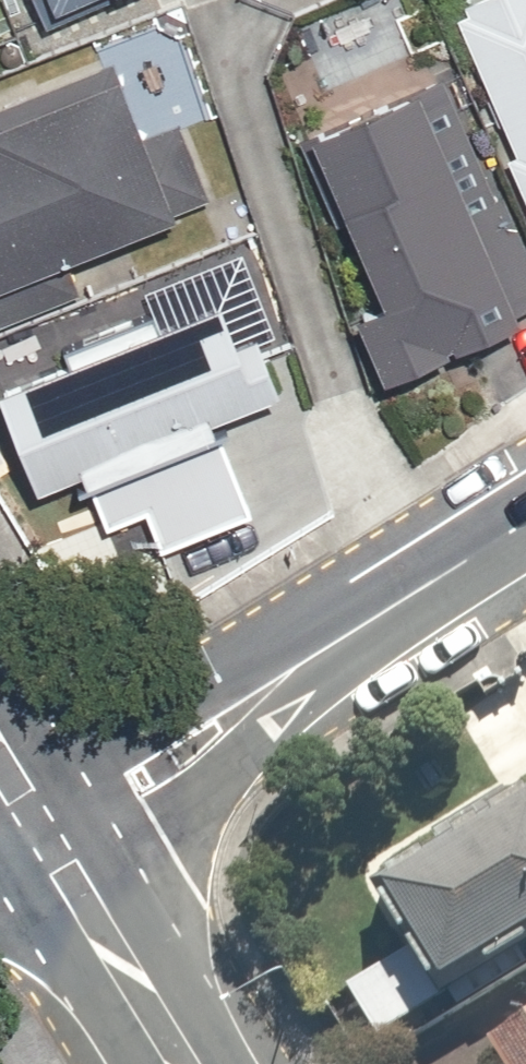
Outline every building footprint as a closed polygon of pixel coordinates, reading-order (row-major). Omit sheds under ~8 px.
[(525,200),(525,0),(465,0),(463,1),(466,11),(456,15),(515,151),(506,155),(525,200)] [(116,69),(48,95),(50,99),(0,119),(0,326),(78,293),(64,261),(178,214),(175,206),(207,195),(178,121),(144,133),(116,69)] [(383,372),(519,314),(516,308),(525,304),(525,246),(502,192),(495,195),(441,74),(309,130),(382,295),(353,308),(383,372)] [(219,296),(153,323),(150,317),(66,350),(69,356),(0,384),(0,393),(34,481),(81,465),(105,524),(144,508),(160,547),(252,511),(218,429),(228,425),(225,419),(215,423),(210,414),(279,385),(256,327),(236,335),(219,296)] [(525,967),(525,797),(381,891),(459,1011),(525,967)] [(484,1038),(501,1063),(525,1063),(525,1011),(484,1038)]
